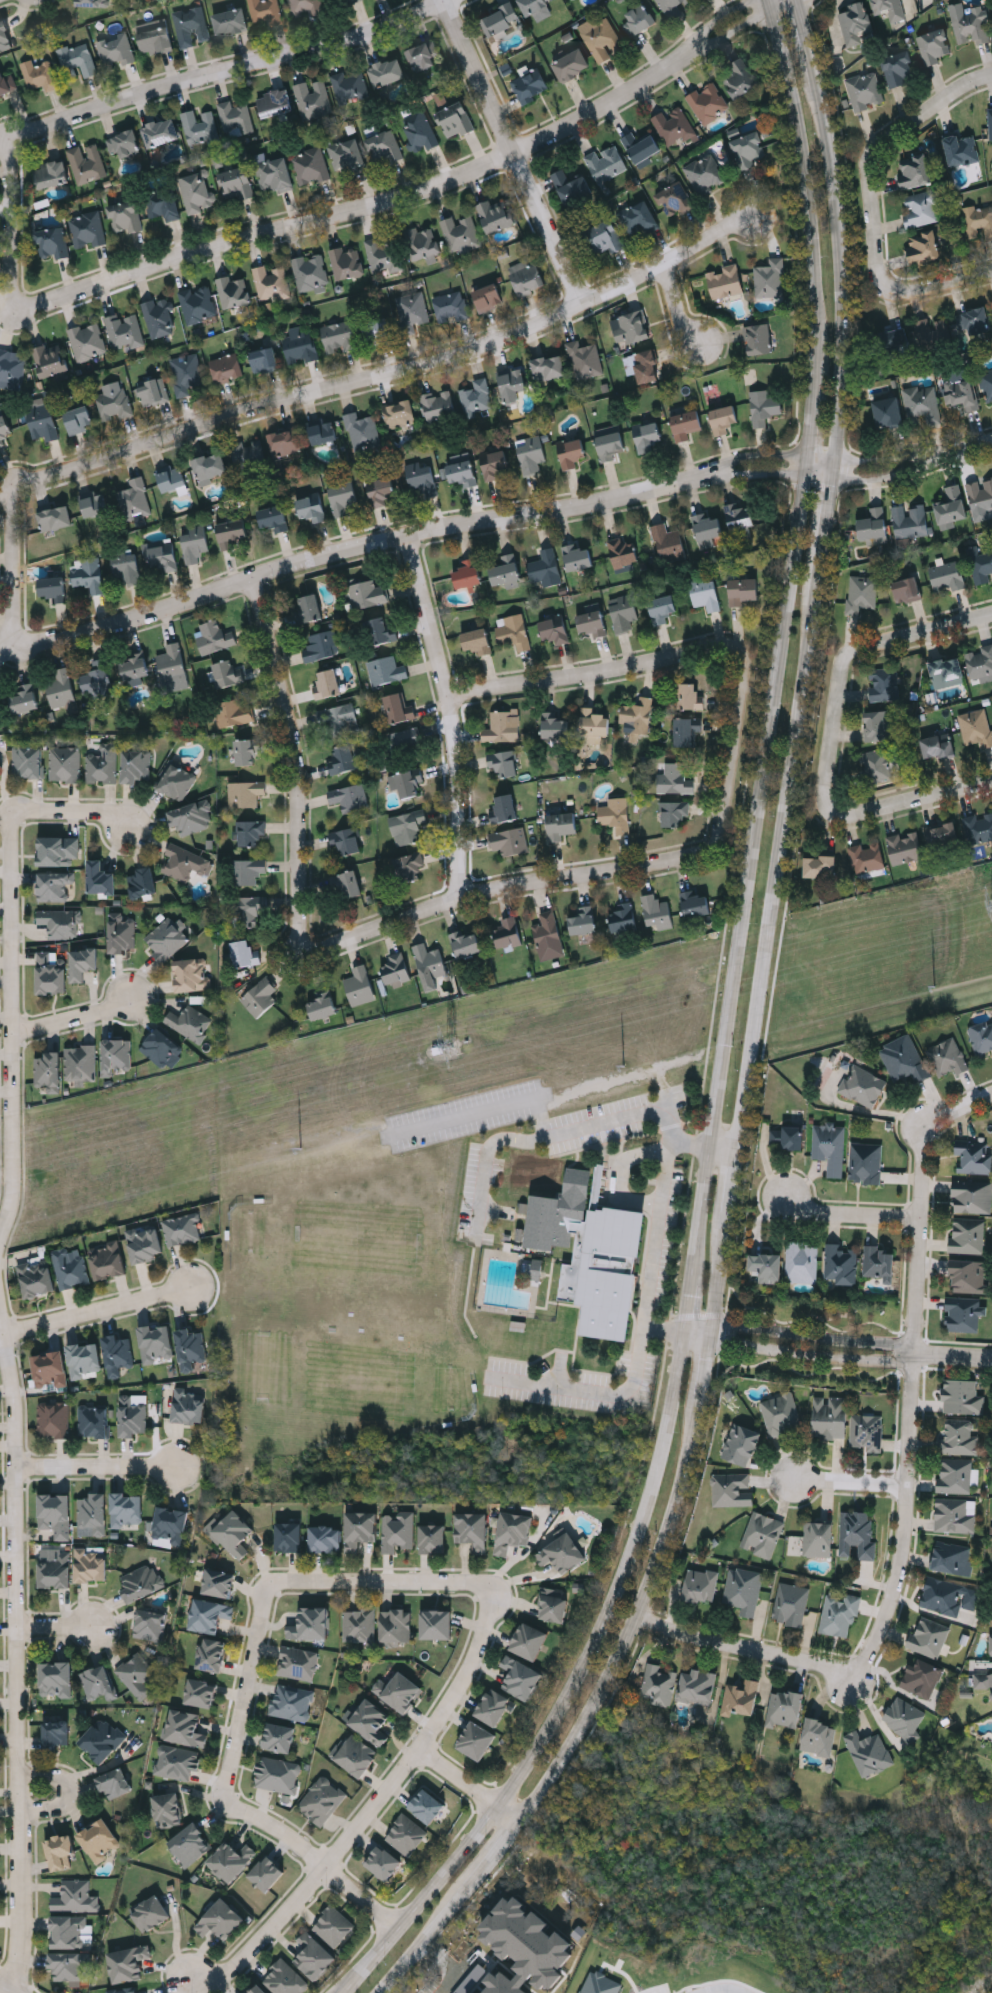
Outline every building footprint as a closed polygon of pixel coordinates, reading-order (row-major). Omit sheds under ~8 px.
[(253,22),(249,0),(279,0),(284,23),(270,26),(269,19),(253,22)] [(295,19),(290,0),(321,0),(324,11),(295,19)] [(533,23),(522,0),(551,0),(549,1),(554,13),(533,23)] [(673,21),(657,0),(688,0),(680,6),(685,12),(673,21)] [(874,14),(872,0),(901,0),(904,20),(890,22),(888,12),(874,14)] [(482,20),(512,1),(524,21),(493,39),(482,20)] [(658,21),(636,36),(623,16),(645,2),(658,21)] [(863,43),(845,47),(838,10),(867,4),(873,33),(861,35),(863,43)] [(181,47),(174,12),(204,5),(211,39),(198,42),(198,44),(181,47)] [(249,29),(218,35),(214,13),(245,8),(249,29)] [(974,40),(956,44),(951,15),(983,9),(989,42),(974,44),(974,40)] [(582,32),(608,16),(626,48),(600,63),(582,32)] [(138,24),(168,18),(174,49),(143,54),(138,24)] [(15,46),(0,51),(0,22),(7,20),(15,46)] [(953,55),(927,66),(915,39),(942,28),(953,55)] [(104,65),(102,38),(131,36),(133,63),(104,65)] [(98,73),(85,77),(82,67),(67,72),(59,49),(87,39),(98,73)] [(437,63),(417,73),(407,52),(434,39),(441,54),(434,57),(437,63)] [(593,67),(564,83),(553,63),(582,47),(593,67)] [(919,78),(892,90),(880,61),(907,50),(919,78)] [(377,89),(369,67),(398,55),(407,77),(377,89)] [(59,82),(31,91),(22,62),(34,58),(37,64),(51,60),(59,82)] [(738,99),(719,75),(741,58),(759,82),(738,99)] [(19,86),(0,97),(0,67),(1,66),(7,77),(12,74),(19,86)] [(370,96),(341,105),(332,76),(361,67),(370,96)] [(523,104),(512,82),(539,67),(551,89),(523,104)] [(845,79),(874,70),(885,102),(856,111),(845,79)] [(303,119),(295,84),(325,78),(333,112),(303,119)] [(732,107),(706,125),(687,97),(713,79),(732,107)] [(264,119),(258,95),(288,87),(294,111),(264,119)] [(249,103),(254,131),(226,137),(220,102),(232,100),(234,106),(249,103)] [(451,139),(439,112),(464,101),(476,128),(451,139)] [(697,134),(668,148),(653,116),(665,111),(665,112),(682,104),(697,134)] [(190,145),(183,112),(197,109),(198,112),(214,108),(220,138),(190,145)] [(440,142),(416,154),(402,125),(426,113),(440,142)] [(149,147),(143,126),(174,117),(180,138),(149,147)] [(623,138),(648,124),(660,146),(635,160),(623,138)] [(405,156),(389,164),(385,157),(377,161),(366,139),(391,127),(405,156)] [(121,157),(119,150),(111,152),(107,136),(137,129),(142,152),(121,157)] [(743,170),(732,142),(759,131),(770,159),(743,170)] [(946,140),(973,133),(980,161),(953,167),(946,140)] [(338,171),(329,145),(357,136),(366,162),(338,171)] [(68,149),(83,144),(83,145),(97,141),(108,175),(78,183),(68,149)] [(629,169),(600,184),(586,157),(614,142),(629,169)] [(301,186),(292,154),(322,146),(331,178),(301,186)] [(729,181),(701,197),(685,168),(714,153),(729,181)] [(256,164),(287,156),(294,185),(264,193),(256,164)] [(901,186),(901,157),(929,157),(929,186),(901,186)] [(38,190),(34,165),(66,160),(70,184),(38,190)] [(229,203),(222,173),(248,167),(255,196),(229,203)] [(594,193),(567,205),(552,174),(566,168),(572,181),(585,174),(594,193)] [(189,213),(180,178),(206,171),(215,207),(189,213)] [(671,220),(656,194),(680,179),(696,205),(671,220)] [(164,214),(150,217),(145,193),(174,187),(181,218),(166,221),(164,214)] [(940,220),(907,227),(901,197),(934,190),(940,220)] [(644,228),(632,235),(620,213),(646,199),(661,226),(647,233),(644,228)] [(115,234),(110,204),(138,200),(142,230),(115,234)] [(478,205),(491,200),(494,207),(509,202),(517,224),(489,234),(478,205)] [(964,208),(991,204),(991,239),(983,240),(983,237),(968,240),(964,208)] [(71,218),(101,211),(108,243),(78,249),(71,218)] [(442,220),(455,216),(456,220),(473,214),(483,243),(453,253),(442,220)] [(626,245),(602,259),(586,232),(610,218),(626,245)] [(433,224),(443,254),(416,262),(406,233),(433,224)] [(43,261),(36,231),(63,225),(69,255),(43,261)] [(941,259),(910,264),(905,236),(936,231),(941,259)] [(373,272),(368,240),(399,236),(404,268),(373,272)] [(331,251),(359,245),(366,274),(338,280),(331,251)] [(299,290),(293,258),(324,252),(330,284),(299,290)] [(521,296),(509,268),(535,257),(547,285),(521,296)] [(756,297),(756,266),(771,266),(771,257),(784,257),(784,297),(756,297)] [(707,271),(738,264),(744,291),(714,299),(707,271)] [(267,265),(268,269),(285,266),(291,295),(261,301),(255,267),(267,265)] [(217,278),(231,275),(232,280),(247,276),(252,303),(224,309),(217,278)] [(474,292),(496,282),(505,302),(483,312),(474,292)] [(216,317),(186,322),(181,288),(211,283),(216,317)] [(441,322),(434,293),(463,287),(469,316),(441,322)] [(417,331),(404,334),(397,296),(425,291),(430,320),(415,323),(417,331)] [(143,302),(169,296),(178,332),(152,339),(143,302)] [(967,329),(960,330),(956,314),(985,307),(991,331),(969,336),(967,329)] [(106,317),(136,309),(145,343),(115,351),(106,317)] [(619,345),(614,316),(645,311),(650,340),(619,345)] [(394,339),(372,346),(364,323),(386,316),(394,339)] [(946,319),(951,344),(919,350),(913,322),(928,319),(929,322),(946,319)] [(68,331),(98,320),(108,350),(79,361),(68,331)] [(323,326),(353,320),(358,347),(328,353),(323,326)] [(284,336),(291,335),(289,328),(311,323),(318,359),(290,364),(284,336)] [(772,354),(750,355),(749,325),(771,324),(772,354)] [(906,351),(877,356),(873,334),(902,329),(906,351)] [(598,343),(604,373),(577,379),(569,342),(580,339),(582,346),(598,343)] [(33,350),(60,341),(69,370),(43,379),(33,350)] [(256,373),(251,351),(275,345),(280,367),(256,373)] [(22,389),(0,387),(0,349),(11,350),(11,354),(26,356),(22,389)] [(638,373),(629,374),(625,355),(656,349),(661,379),(640,383),(638,373)] [(218,383),(210,360),(238,351),(246,374),(218,383)] [(538,382),(532,361),(562,352),(568,374),(538,382)] [(198,353),(205,384),(192,387),(193,393),(179,396),(171,359),(198,353)] [(519,392),(521,399),(508,404),(498,374),(522,366),(530,388),(519,392)] [(980,371),(991,369),(991,406),(986,407),(980,371)] [(137,385),(164,377),(171,399),(143,407),(137,385)] [(487,377),(493,410),(466,414),(461,388),(475,386),(474,379),(487,377)] [(941,386),(970,378),(979,410),(967,413),(964,403),(948,407),(941,386)] [(902,390),(933,383),(941,422),(927,425),(925,414),(907,417),(902,390)] [(104,421),(97,394),(126,387),(133,413),(104,421)] [(452,389),(457,415),(428,422),(422,395),(452,389)] [(783,414),(767,415),(768,426),(754,427),(752,390),(770,389),(770,396),(782,395),(783,414)] [(873,400),(898,395),(903,422),(877,427),(873,400)] [(417,423),(389,429),(384,406),(412,399),(417,423)] [(27,409),(52,403),(60,438),(46,442),(43,431),(33,434),(27,409)] [(730,432),(716,435),(710,410),(736,403),(740,421),(728,424),(730,432)] [(95,427),(72,434),(64,412),(88,404),(95,427)] [(690,438),(678,441),(671,415),(699,408),(704,428),(688,432),(690,438)] [(345,414),(358,411),(360,419),(374,415),(381,442),(354,449),(345,414)] [(7,444),(0,447),(0,416),(6,414),(13,431),(3,435),(7,444)] [(339,438),(315,444),(310,425),(334,420),(339,438)] [(654,450),(640,453),(635,426),(660,420),(664,439),(653,441),(654,450)] [(302,450),(275,456),(270,433),(298,427),(302,450)] [(615,459),(604,462),(598,436),(622,430),(626,448),(613,451),(615,459)] [(525,475),(517,439),(542,434),(547,460),(539,461),(541,472),(525,475)] [(239,471),(231,446),(260,436),(268,461),(239,471)] [(579,468),(563,469),(561,441),(585,440),(586,456),(578,457),(579,468)] [(200,481),(193,459),(222,449),(229,471),(200,481)] [(486,453),(509,453),(509,466),(501,466),(501,479),(486,479),(486,453)] [(448,464),(472,458),(479,483),(464,487),(462,481),(453,484),(448,464)] [(411,489),(406,464),(432,460),(439,494),(424,497),(423,487),(411,489)] [(187,486),(163,490),(159,470),(183,466),(187,486)] [(387,497),(389,504),(375,508),(367,481),(391,473),(398,494),(387,497)] [(144,475),(152,514),(125,519),(119,490),(131,487),(129,478),(144,475)] [(965,483),(991,477),(991,508),(972,513),(965,483)] [(359,503),(347,506),(348,514),(336,517),(329,485),(353,479),(359,503)] [(968,517),(940,524),(935,504),(948,501),(945,487),(959,483),(968,517)] [(111,512),(87,518),(82,497),(105,491),(111,512)] [(315,524),(310,515),(305,518),(296,503),(316,491),(330,516),(315,524)] [(39,510),(69,503),(74,523),(44,531),(39,510)] [(906,505),(924,503),(929,534),(896,539),(891,507),(906,504),(906,505)] [(289,530),(275,533),(274,526),(262,528),(259,509),(284,504),(289,530)] [(729,504),(756,504),(756,527),(729,527),(729,504)] [(869,507),(884,505),(887,536),(859,539),(857,519),(870,517),(869,507)] [(721,515),(725,533),(713,536),(715,545),(702,548),(693,514),(710,510),(712,518),(721,515)] [(249,536),(234,538),(235,548),(223,550),(218,518),(245,513),(249,536)] [(680,529),(686,552),(660,559),(652,525),(667,521),(669,532),(680,529)] [(197,546),(199,562),(187,564),(182,527),(206,524),(209,545),(197,546)] [(642,558),(618,567),(608,542),(632,533),(642,558)] [(163,564),(151,565),(149,544),(175,541),(178,569),(163,571),(163,564)] [(564,548),(589,542),(595,564),(570,570),(564,548)] [(545,585),(544,578),(533,580),(530,562),(544,559),(542,548),(556,545),(563,582),(545,585)] [(978,553),(991,550),(991,581),(974,584),(967,549),(977,547),(978,553)] [(123,583),(122,574),(115,575),(114,553),(138,551),(141,582),(123,583)] [(523,581),(495,587),(491,567),(505,564),(503,554),(517,551),(523,581)] [(106,592),(92,594),(91,584),(76,586),(73,560),(101,556),(106,592)] [(464,560),(477,557),(483,582),(459,587),(455,569),(465,566),(464,560)] [(964,589),(934,593),(930,566),(960,561),(964,589)] [(722,610),(709,612),(707,603),(695,605),(691,579),(716,575),(722,610)] [(876,576),(875,608),(862,607),(861,614),(847,613),(848,575),(876,576)] [(50,595),(40,596),(40,576),(66,576),(66,602),(50,602),(50,595)] [(892,581),(917,576),(921,598),(897,603),(892,581)] [(759,599),(745,599),(745,604),(731,604),(731,577),(759,577),(759,599)] [(349,585),(376,578),(377,585),(386,583),(390,601),(355,609),(349,585)] [(299,596),(319,592),(324,618),(305,622),(299,596)] [(640,617),(631,619),(633,628),(619,633),(609,599),(633,592),(640,617)] [(667,612),(667,623),(652,623),(652,595),(677,595),(677,612),(667,612)] [(581,632),(578,613),(604,609),(608,635),(594,637),(593,630),(581,632)] [(523,612),(532,647),(519,651),(516,640),(503,643),(496,619),(523,612)] [(399,635),(376,646),(365,623),(384,614),(391,630),(395,628),(399,635)] [(201,621),(220,617),(223,631),(235,629),(238,644),(201,651),(199,637),(204,636),(201,621)] [(544,638),(544,619),(568,619),(569,642),(555,642),(555,638),(544,638)] [(493,652),(479,654),(478,648),(466,650),(463,631),(489,627),(493,652)] [(311,644),(309,635),(331,629),(339,653),(307,663),(302,647),(311,644)] [(167,643),(180,640),(188,677),(163,682),(158,654),(169,652),(167,643)] [(979,647),(991,644),(991,674),(972,679),(966,653),(980,650),(979,647)] [(142,676),(143,681),(127,684),(122,659),(147,654),(151,674),(142,676)] [(378,676),(371,677),(367,661),(396,654),(398,665),(407,663),(410,676),(379,683),(378,676)] [(928,662),(959,655),(964,682),(934,689),(928,662)] [(85,694),(81,674),(95,671),(93,660),(106,657),(113,689),(85,694)] [(245,683),(217,686),(215,661),(233,659),(234,668),(243,667),(245,683)] [(77,702),(53,708),(47,681),(57,679),(55,669),(69,666),(77,702)] [(317,698),(315,688),(321,687),(318,671),(337,667),(343,692),(317,698)] [(867,671),(897,667),(902,698),(871,703),(867,671)] [(40,708),(15,713),(11,694),(21,692),(20,684),(35,681),(40,708)] [(679,682),(699,682),(699,708),(679,708),(679,682)] [(392,723),(385,696),(403,691),(410,718),(392,723)] [(630,732),(630,723),(621,723),(623,704),(641,705),(642,695),(653,696),(651,733),(630,732)] [(252,703),(255,721),(221,726),(217,702),(242,698),(243,704),(252,703)] [(336,737),(333,723),(322,725),(319,710),(354,702),(361,732),(336,737)] [(596,706),(596,712),(611,712),(611,735),(582,735),(582,706),(596,706)] [(986,707),(991,732),(991,746),(982,748),(980,742),(965,745),(957,715),(986,707)] [(520,741),(483,741),(483,727),(492,727),(492,710),(521,710),(520,741)] [(570,737),(545,737),(545,710),(558,710),(558,718),(570,718),(570,737)] [(865,741),(865,711),(888,711),(888,741),(865,741)] [(699,722),(699,747),(676,747),(676,717),(695,717),(695,722),(699,722)] [(425,747),(397,757),(389,734),(418,725),(425,747)] [(924,760),(920,738),(951,733),(955,754),(924,760)] [(256,738),(256,765),(237,765),(237,738),(256,738)] [(335,772),(330,748),(354,743),(359,767),(335,772)] [(44,776),(15,776),(15,745),(44,745),(44,776)] [(51,780),(51,747),(81,747),(81,780),(51,780)] [(87,782),(87,747),(118,747),(118,782),(87,782)] [(894,778),(871,784),(864,753),(886,747),(894,778)] [(124,781),(124,749),(151,749),(151,781),(124,781)] [(490,751),(518,751),(518,775),(498,775),(498,768),(490,768),(490,751)] [(159,786),(176,762),(198,778),(181,801),(159,786)] [(695,776),(695,792),(659,792),(659,762),(685,762),(685,776),(695,776)] [(393,789),(389,775),(414,768),(422,793),(404,799),(400,787),(393,789)] [(229,807),(229,780),(268,780),(268,796),(259,796),(259,807),(229,807)] [(370,807),(344,811),(343,802),(331,804),(329,790),(359,784),(361,792),(367,791),(370,807)] [(496,821),(493,796),(515,793),(518,818),(496,821)] [(628,796),(630,833),(617,834),(617,824),(600,825),(599,806),(609,805),(609,797),(628,796)] [(180,836),(170,811),(207,798),(216,823),(180,836)] [(684,825),(662,825),(662,801),(691,801),(691,816),(684,816),(684,825)] [(390,816),(426,808),(429,822),(419,824),(423,840),(397,845),(390,816)] [(550,812),(578,812),(578,834),(564,834),(564,840),(550,840),(550,812)] [(964,815),(991,813),(991,841),(966,843),(964,815)] [(237,844),(237,819),(265,819),(265,844),(237,844)] [(960,841),(932,848),(927,829),(955,821),(960,841)] [(339,843),(335,843),(333,831),(357,826),(362,851),(342,855),(339,843)] [(525,827),(529,851),(503,855),(502,848),(494,850),(491,832),(525,827)] [(923,858),(893,864),(887,837),(918,830),(923,858)] [(79,865),(39,865),(39,836),(79,836),(79,865)] [(863,845),(879,841),(885,866),(854,874),(848,847),(862,844),(863,845)] [(209,874),(193,868),(189,880),(162,871),(171,843),(215,858),(209,874)] [(418,878),(398,880),(395,856),(423,853),(425,867),(417,868),(418,878)] [(836,856),(836,870),(826,870),(826,877),(805,877),(805,856),(836,856)] [(266,885),(235,885),(235,858),(266,858),(266,885)] [(91,892),(91,859),(103,859),(103,871),(116,871),(116,892),(91,892)] [(128,875),(139,872),(138,868),(152,865),(158,892),(134,898),(128,875)] [(341,872),(359,870),(362,895),(344,897),(341,872)] [(39,901),(39,871),(74,871),(74,883),(69,883),(69,901),(39,901)] [(689,918),(683,891),(696,888),(697,896),(709,893),(714,913),(689,918)] [(643,922),(650,894),(675,900),(669,928),(643,922)] [(232,916),(232,897),(259,897),(259,925),(238,925),(238,916),(232,916)] [(639,932),(615,936),(610,907),(634,903),(639,932)] [(571,915),(582,915),(581,905),(596,905),(598,931),(572,933),(571,915)] [(541,952),(534,926),(543,923),(540,912),(555,908),(565,946),(541,952)] [(37,909),(80,909),(80,938),(49,938),(49,923),(37,923),(37,909)] [(111,950),(111,912),(125,912),(125,916),(136,916),(136,950),(111,950)] [(185,927),(183,929),(191,939),(163,961),(144,938),(174,913),(185,927)] [(500,947),(497,918),(520,916),(522,945),(500,947)] [(453,936),(478,929),(484,951),(458,958),(453,936)] [(238,967),(232,942),(253,937),(258,962),(238,967)] [(414,945),(426,941),(429,950),(441,947),(448,972),(436,975),(440,988),(427,991),(414,945)] [(73,981),(73,948),(99,948),(99,968),(86,968),(86,981),(73,981)] [(38,951),(66,951),(66,993),(38,993),(38,951)] [(410,980),(386,982),(384,957),(407,954),(410,980)] [(178,991),(175,959),(209,957),(212,988),(178,991)] [(345,979),(356,975),(353,967),(366,963),(377,998),(354,1006),(345,979)] [(241,997),(268,976),(278,988),(271,994),(277,1001),(257,1017),(241,997)] [(315,1020),(308,998),(332,990),(339,1012),(315,1020)] [(172,1009),(181,1014),(188,1003),(213,1018),(199,1041),(165,1021),(172,1009)] [(968,1027),(991,1020),(991,1058),(978,1062),(968,1027)] [(141,1047),(160,1026),(184,1048),(164,1069),(141,1047)] [(911,1075),(893,1082),(878,1047),(910,1033),(928,1076),(914,1082),(911,1075)] [(956,1075),(953,1069),(939,1076),(925,1049),(953,1036),(969,1068),(956,1075)] [(132,1038),(132,1066),(115,1066),(115,1075),(103,1075),(103,1038),(132,1038)] [(97,1044),(97,1080),(67,1080),(67,1044),(97,1044)] [(62,1092),(45,1092),(45,1086),(37,1086),(37,1051),(62,1051),(62,1092)] [(838,1093),(851,1063),(887,1079),(874,1108),(838,1093)] [(803,1149),(769,1149),(769,1124),(803,1124),(803,1149)] [(827,1158),(812,1158),(812,1124),(844,1124),(843,1177),(827,1177),(827,1158)] [(850,1182),(850,1143),(880,1143),(880,1182),(850,1182)] [(991,1145),(991,1172),(956,1172),(956,1145),(991,1145)] [(646,1209),(629,1339),(581,1333),(585,1303),(560,1299),(565,1259),(574,1261),(576,1247),(553,1244),(552,1249),(524,1245),(531,1192),(564,1197),(568,1166),(604,1171),(599,1203),(646,1209)] [(991,1180),(991,1212),(952,1212),(952,1180),(991,1180)] [(202,1239),(167,1245),(163,1218),(198,1213),(202,1239)] [(984,1218),(983,1253),(950,1252),(950,1217),(984,1218)] [(164,1255),(134,1262),(127,1233),(158,1226),(164,1255)] [(89,1248),(119,1241),(127,1272),(97,1280),(89,1248)] [(817,1282),(786,1282),(786,1242),(817,1242),(817,1282)] [(61,1289),(53,1252),(82,1245),(90,1283),(61,1289)] [(856,1245),(856,1282),(825,1282),(825,1245),(856,1245)] [(864,1246),(893,1246),(893,1277),(864,1277),(864,1246)] [(760,1282),(760,1273),(749,1273),(749,1253),(781,1253),(781,1282),(760,1282)] [(26,1299),(17,1264),(48,1256),(57,1291),(26,1299)] [(523,1279),(542,1280),(543,1259),(533,1259),(533,1265),(524,1264),(523,1279)] [(987,1292),(949,1292),(949,1259),(987,1259),(987,1292)] [(978,1315),(977,1332),(945,1331),(945,1297),(983,1298),(983,1315),(978,1315)] [(139,1327),(170,1323),(174,1359),(143,1362),(139,1327)] [(194,1372),(182,1373),(177,1330),(191,1328),(191,1333),(204,1331),(207,1360),(193,1362),(194,1372)] [(120,1368),(121,1374),(110,1376),(103,1338),(129,1333),(135,1365),(120,1368)] [(72,1378),(68,1345),(98,1341),(103,1375),(72,1378)] [(33,1354),(63,1351),(68,1388),(38,1392),(33,1354)] [(983,1394),(983,1413),(942,1412),(942,1379),(976,1380),(976,1394),(983,1394)] [(205,1391),(205,1422),(174,1422),(174,1391),(205,1391)] [(758,1401),(791,1391),(801,1427),(769,1437),(758,1401)] [(812,1438),(812,1396),(845,1396),(845,1438),(812,1438)] [(68,1437),(40,1437),(40,1402),(68,1402),(68,1437)] [(121,1435),(121,1404),(147,1404),(147,1435),(121,1435)] [(79,1405),(109,1405),(109,1437),(79,1437),(79,1405)] [(881,1415),(880,1452),(850,1451),(850,1414),(881,1415)] [(973,1435),(977,1436),(976,1455),(940,1454),(941,1419),(973,1420),(973,1435)] [(760,1431),(751,1466),(721,1458),(731,1423),(760,1431)] [(970,1459),(970,1493),(938,1493),(938,1459),(970,1459)] [(711,1505),(711,1473),(751,1473),(751,1505),(711,1505)] [(106,1534),(87,1534),(87,1528),(79,1528),(79,1498),(90,1498),(90,1492),(106,1492),(106,1534)] [(112,1527),(112,1492),(143,1492),(143,1527),(112,1527)] [(40,1528),(40,1493),(71,1493),(71,1540),(56,1540),(56,1528),(40,1528)] [(973,1532),(934,1532),(934,1499),(973,1499),(973,1532)] [(184,1544),(153,1538),(159,1505),(190,1511),(184,1544)] [(250,1551),(238,1562),(205,1528),(215,1518),(220,1523),(235,1509),(255,1530),(242,1543),(250,1551)] [(784,1521),(771,1559),(739,1548),(752,1510),(784,1521)] [(360,1541),(360,1553),(346,1553),(346,1512),(377,1511),(377,1541),(360,1541)] [(529,1546),(510,1543),(508,1556),(495,1554),(501,1511),(533,1515),(529,1546)] [(839,1556),(840,1511),(874,1512),(873,1560),(858,1559),(859,1547),(851,1547),(851,1557),(839,1556)] [(397,1553),(383,1553),(383,1512),(414,1512),(414,1549),(397,1548),(397,1553)] [(488,1513),(488,1554),(474,1554),(474,1542),(457,1542),(457,1513),(488,1513)] [(833,1522),(833,1556),(803,1556),(803,1522),(833,1522)] [(276,1552),(276,1523),(303,1523),(303,1552),(276,1552)] [(447,1524),(447,1553),(420,1553),(420,1524),(447,1524)] [(310,1525),(342,1526),(341,1552),(310,1552),(310,1525)] [(535,1555),(570,1532),(587,1558),(563,1574),(553,1560),(543,1566),(535,1555)] [(787,1554),(787,1538),(796,1537),(797,1553),(787,1554)] [(968,1546),(964,1574),(931,1569),(934,1541),(968,1546)] [(107,1548),(107,1582),(76,1582),(76,1548),(107,1548)] [(40,1551),(71,1551),(71,1588),(40,1588),(40,1551)] [(118,1579),(154,1561),(166,1586),(130,1603),(118,1579)] [(762,1573),(753,1619),(739,1617),(741,1606),(722,1603),(729,1566),(762,1573)] [(682,1600),(687,1567),(718,1571),(713,1605),(682,1600)] [(230,1599),(202,1592),(208,1568),(236,1574),(230,1599)] [(919,1608),(926,1575),(979,1585),(974,1609),(959,1606),(957,1616),(919,1608)] [(809,1587),(802,1627),(771,1622),(778,1582),(809,1587)] [(542,1621),(542,1588),(567,1588),(567,1621),(542,1621)] [(819,1632),(826,1590),(858,1596),(851,1638),(819,1632)] [(235,1606),(232,1621),(221,1619),(218,1634),(189,1628),(195,1598),(235,1606)] [(168,1611),(164,1641),(134,1638),(138,1607),(168,1611)] [(329,1639),(287,1639),(288,1627),(299,1627),(299,1607),(330,1607),(329,1639)] [(343,1609),(375,1609),(375,1641),(343,1641),(343,1609)] [(412,1609),(411,1645),(381,1645),(381,1609),(412,1609)] [(422,1639),(422,1610),(452,1610),(452,1639),(422,1639)] [(948,1626),(938,1658),(907,1648),(916,1616),(948,1626)] [(536,1662),(510,1649),(524,1622),(549,1635),(536,1662)] [(227,1642),(222,1673),(196,1668),(202,1637),(227,1642)] [(278,1675),(283,1646),(319,1652),(315,1681),(278,1675)] [(153,1689),(142,1700),(115,1671),(138,1650),(157,1672),(147,1682),(153,1689)] [(503,1690),(510,1671),(501,1668),(506,1656),(543,1671),(531,1701),(503,1690)] [(928,1699),(900,1687),(913,1656),(942,1669),(928,1699)] [(72,1697),(40,1697),(40,1662),(72,1662),(72,1697)] [(80,1674),(104,1664),(115,1689),(91,1700),(80,1674)] [(670,1707),(639,1701),(646,1664),(676,1670),(670,1707)] [(683,1668),(716,1674),(710,1706),(677,1700),(683,1668)] [(390,1684),(399,1670),(424,1688),(406,1715),(371,1690),(380,1677),(390,1684)] [(974,1671),(991,1671),(991,1688),(974,1688),(974,1671)] [(186,1704),(189,1679),(218,1682),(215,1708),(186,1704)] [(751,1719),(720,1712),(726,1683),(743,1686),(745,1679),(759,1682),(751,1719)] [(276,1683),(315,1691),(309,1722),(270,1714),(276,1683)] [(475,1714),(490,1687),(512,1700),(497,1727),(475,1714)] [(803,1694),(797,1729),(765,1724),(771,1689),(803,1694)] [(927,1720),(905,1741),(880,1716),(901,1695),(927,1720)] [(379,1730),(388,1738),(380,1748),(348,1722),(368,1698),(390,1717),(379,1730)] [(200,1713),(197,1732),(208,1734),(206,1746),(167,1740),(171,1709),(200,1713)] [(128,1738),(101,1765),(78,1742),(105,1715),(128,1738)] [(829,1756),(799,1750),(806,1718),(835,1724),(829,1756)] [(481,1761),(456,1746),(472,1720),(497,1735),(481,1761)] [(70,1722),(70,1748),(44,1748),(44,1722),(70,1722)] [(291,1754),(263,1747),(270,1722),(298,1729),(291,1754)] [(861,1777),(843,1734),(855,1729),(860,1740),(878,1732),(892,1764),(861,1777)] [(361,1778),(332,1758),(350,1733),(379,1753),(361,1778)] [(193,1769),(190,1782),(155,1773),(161,1743),(202,1752),(198,1771),(193,1769)] [(256,1787),(261,1756),(302,1762),(297,1794),(256,1787)] [(132,1789),(107,1800),(98,1778),(123,1767),(132,1789)] [(349,1795),(322,1827),(297,1806),(324,1774),(349,1795)] [(446,1806),(429,1825),(408,1806),(425,1787),(446,1806)] [(158,1829),(152,1796),(178,1792),(184,1824),(158,1829)] [(428,1832),(410,1857),(384,1838),(403,1813),(428,1832)] [(97,1863),(79,1835),(104,1818),(123,1846),(97,1863)] [(188,1868),(168,1844),(194,1823),(213,1846),(188,1868)] [(45,1839),(69,1834),(76,1866),(53,1872),(45,1839)] [(207,1863),(228,1842),(240,1853),(249,1844),(259,1854),(229,1885),(207,1863)] [(365,1865),(378,1845),(403,1861),(389,1881),(365,1865)] [(266,1893),(249,1875),(268,1856),(286,1873),(266,1893)] [(90,1879),(90,1896),(101,1896),(101,1912),(52,1912),(52,1900),(63,1900),(63,1879),(90,1879)] [(144,1933),(131,1910),(159,1895),(172,1918),(144,1933)] [(194,1929),(222,1898),(246,1919),(227,1940),(213,1928),(204,1938),(194,1929)] [(356,1927),(334,1948),(312,1926),(333,1904),(356,1927)] [(88,1916),(88,1949),(52,1949),(52,1916),(88,1916)] [(315,1982),(295,1961),(307,1948),(298,1939),(307,1930),(337,1960),(315,1982)] [(113,1984),(108,1952),(150,1946),(152,1958),(141,1959),(144,1979),(113,1984)] [(92,1953),(92,1966),(84,1966),(84,1980),(51,1980),(51,1953),(92,1953)] [(309,1984),(300,1992),(275,1992),(261,1979),(282,1958),(309,1984)] [(501,1970),(489,1983),(493,1986),(486,1992),(526,1992),(501,1970)] [(257,1983),(267,1992),(247,1992),(257,1983)]
